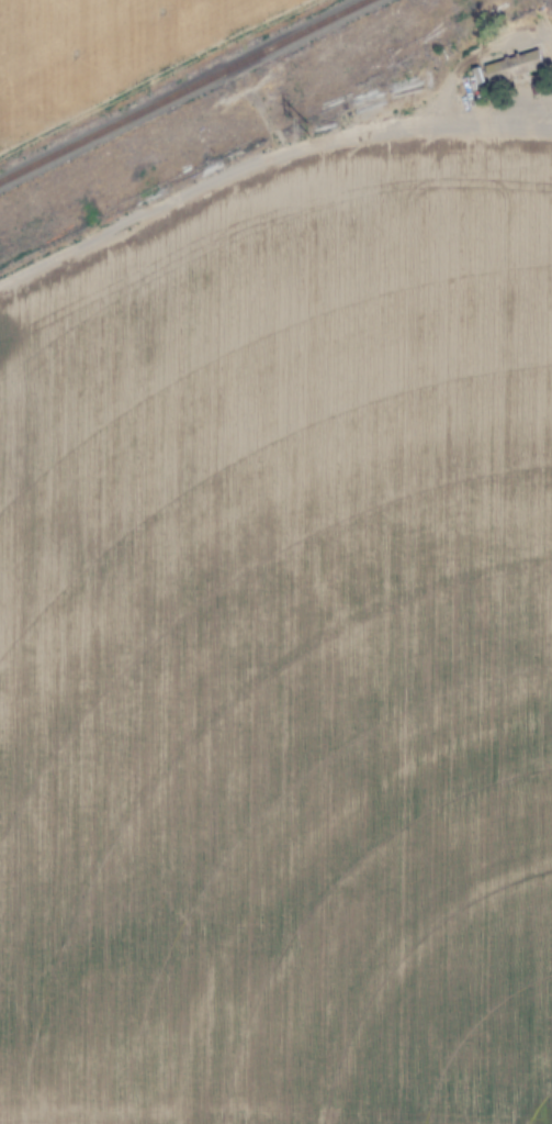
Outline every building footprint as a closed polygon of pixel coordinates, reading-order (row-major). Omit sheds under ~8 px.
[(483,65),(488,85),(544,69),(538,49),(483,65)]
